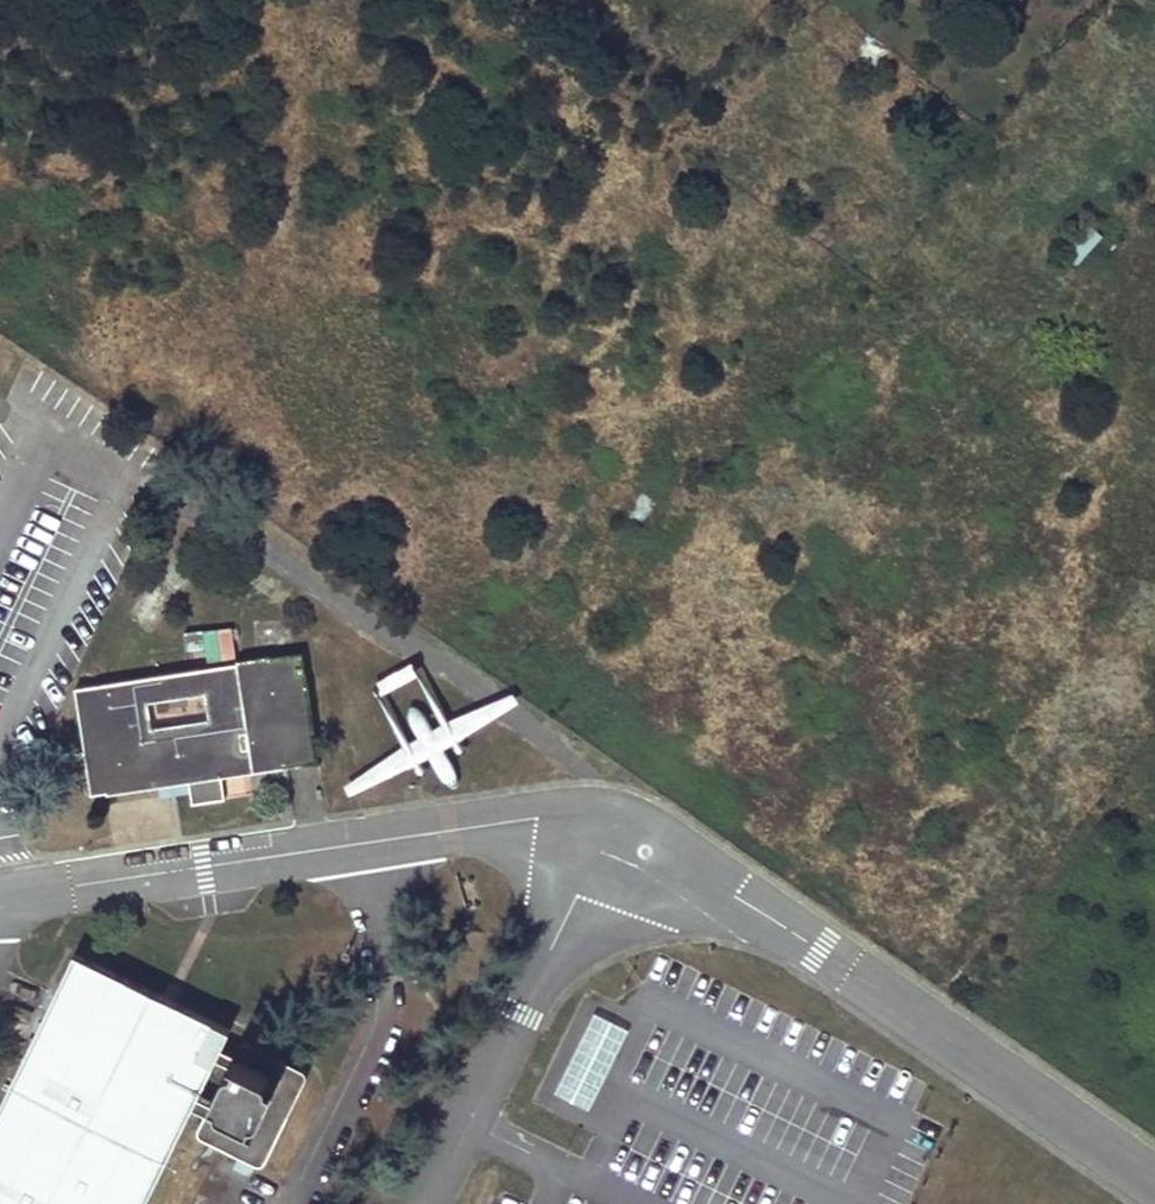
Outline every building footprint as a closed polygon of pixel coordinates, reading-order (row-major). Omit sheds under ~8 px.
[(319,763),(306,656),(79,688),(97,793),(193,782),(195,790),(197,803),(230,798),(226,776),(319,763)] [(69,958),(0,1106),(0,1203),(157,1203),(235,1035),(69,958)] [(555,1095),(591,1111),(628,1026),(593,1011),(555,1095)] [(210,1102),(196,1134),(266,1164),(306,1071),(235,1040),(209,1102),(210,1102)]
